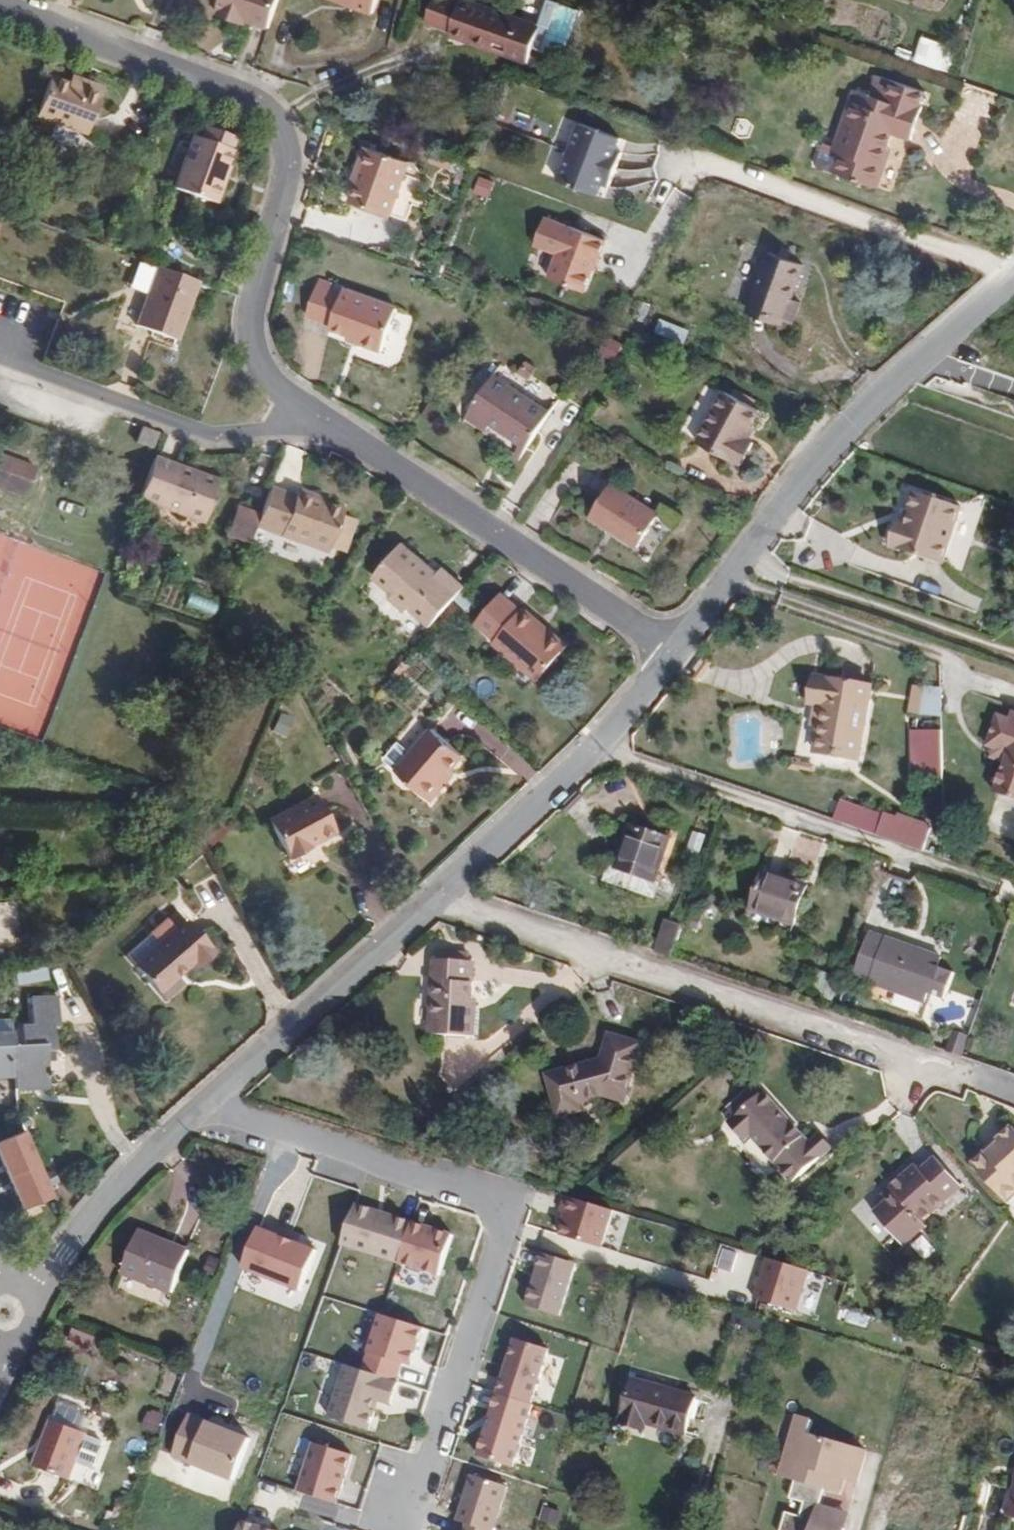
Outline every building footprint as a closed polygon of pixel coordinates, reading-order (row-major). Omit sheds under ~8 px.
[(279,0),(216,0),(214,6),(217,7),(215,13),(236,20),(237,15),(246,18),(269,27),(279,0)] [(378,0),(341,0),(373,12),(378,0)] [(461,1),(459,5),(443,0),(431,0),(423,24),(448,32),(464,37),(462,43),(525,62),(530,47),(537,25),(461,1)] [(537,25),(530,47),(563,58),(579,10),(547,0),(546,0),(537,25)] [(464,37),(448,32),(446,38),(462,43),(464,37)] [(917,61),(950,69),(956,45),(923,37),(917,61)] [(910,88),(915,71),(907,69),(902,86),(910,88)] [(945,100),(951,82),(915,71),(910,88),(945,100)] [(97,89),(99,82),(87,77),(84,85),(97,89)] [(936,130),(945,100),(910,88),(902,86),(876,78),(860,131),(862,132),(854,159),(902,174),(910,148),(907,147),(914,123),(936,130)] [(103,135),(120,89),(99,82),(97,89),(84,85),(67,79),(53,117),(103,135)] [(251,149),(255,134),(226,124),(221,138),(251,149)] [(616,150),(620,138),(578,124),(568,153),(616,170),(622,152),(616,150)] [(854,159),(862,132),(860,131),(845,127),(837,154),(854,159)] [(238,179),(242,168),(244,169),(251,149),(221,138),(212,135),(194,187),(236,201),(243,180),(238,179)] [(422,219),(441,165),(385,145),(377,166),(381,167),(376,180),(369,200),(422,219)] [(610,186),(616,170),(568,153),(559,181),(600,196),(603,184),(610,186)] [(495,183),(480,177),(473,193),(489,199),(495,183)] [(597,272),(609,241),(546,218),(536,246),(562,256),(553,280),(587,292),(595,272),(597,272)] [(789,263),(792,252),(784,249),(780,261),(789,263)] [(793,303),(804,269),(789,263),(780,261),(771,258),(752,315),(793,329),(801,305),(793,303)] [(167,296),(177,270),(156,263),(147,289),(167,296)] [(217,282),(177,267),(177,270),(167,296),(156,327),(195,342),(217,282)] [(398,361),(416,311),(362,292),(360,296),(347,292),(348,287),(336,282),(321,323),(348,332),(346,336),(365,344),(364,348),(398,361)] [(645,322),(650,305),(636,300),(630,317),(645,322)] [(549,414),(491,378),(467,413),(490,428),(494,421),(530,444),(549,414)] [(748,433),(761,406),(725,388),(699,439),(736,457),(737,456),(746,460),(757,438),(748,433)] [(153,449),(158,433),(142,427),(137,443),(153,449)] [(26,461),(0,452),(0,472),(19,479),(26,461)] [(50,469),(26,461),(19,479),(0,472),(0,482),(41,497),(50,469)] [(220,524),(234,485),(211,477),(209,483),(189,475),(192,469),(172,462),(157,502),(220,524)] [(211,477),(192,469),(189,475),(209,483),(211,477)] [(663,516),(615,487),(593,521),(642,551),(663,516)] [(911,527),(924,490),(919,489),(908,520),(903,519),(894,545),(899,546),(904,531),(911,527)] [(946,563),(966,506),(924,490),(911,527),(904,531),(899,546),(946,563)] [(356,521),(358,516),(335,507),(312,500),(312,501),(288,492),(278,520),(273,530),(273,533),(343,558),(345,552),(350,540),(356,521)] [(337,502),(314,494),(312,500),(335,507),(337,502)] [(273,530),(278,520),(258,512),(254,523),(273,530)] [(364,545),(370,525),(356,521),(350,540),(364,545)] [(273,533),(273,530),(254,523),(248,541),(267,548),(273,533)] [(359,557),(364,545),(350,540),(345,552),(359,557)] [(434,629),(468,588),(445,569),(440,575),(403,544),(374,577),(392,592),(392,600),(410,615),(413,611),(434,629)] [(570,642),(526,604),(524,607),(504,590),(479,619),(498,636),(496,638),(540,676),(570,642)] [(866,760),(877,690),(826,681),(821,706),(829,707),(825,730),(822,752),(866,760)] [(932,717),(932,688),(925,685),(919,716),(932,717)] [(950,717),(950,688),(932,688),(932,717),(950,717)] [(825,730),(829,707),(821,706),(818,728),(825,730)] [(1006,714),(995,744),(1002,747),(1013,752),(1013,717),(1006,714)] [(472,768),(485,752),(453,725),(433,749),(418,766),(417,767),(453,799),(476,772),(472,768)] [(923,774),(950,774),(950,726),(923,726),(923,774)] [(418,766),(433,749),(420,739),(406,755),(418,766)] [(1013,759),(1013,752),(1002,747),(998,756),(1013,762),(1013,759)] [(1013,762),(1002,790),(1013,795),(1013,759),(1013,762)] [(354,810),(333,773),(287,800),(309,838),(329,827),(327,822),(337,816),(338,818),(354,810)] [(882,832),(929,849),(937,826),(890,810),(882,832)] [(662,887),(676,843),(635,829),(621,873),(662,887)] [(667,888),(662,887),(621,873),(616,872),(611,886),(662,903),(667,888)] [(226,936),(248,924),(226,884),(213,892),(205,878),(185,890),(194,905),(165,920),(187,960),(213,945),(209,939),(223,931),(226,936)] [(822,928),(834,891),(792,878),(780,915),(822,928)] [(679,955),(691,924),(678,920),(668,951),(679,955)] [(946,963),(939,960),(942,953),(896,937),(895,940),(879,934),(865,976),(936,1000),(940,991),(956,997),(966,969),(946,963)] [(465,960),(465,950),(436,948),(436,959),(465,960)] [(946,963),(949,955),(942,953),(939,960),(946,963)] [(472,1007),(474,961),(465,960),(436,959),(430,959),(428,997),(433,997),(432,1031),(473,1033),(474,1007),(472,1007)] [(63,979),(18,981),(18,987),(20,1016),(22,1059),(23,1073),(54,1071),(52,1034),(60,1033),(59,1009),(65,1009),(63,979)] [(20,1016),(2,1016),(1,1004),(0,1004),(0,1060),(22,1059),(20,1016)] [(971,1053),(978,1033),(964,1027),(955,1047),(971,1053)] [(623,1104),(644,1050),(614,1038),(604,1063),(546,1078),(555,1113),(575,1108),(574,1104),(603,1096),(623,1104)] [(817,1138),(772,1085),(739,1113),(755,1132),(760,1127),(801,1176),(841,1142),(830,1128),(817,1138)] [(0,1137),(0,1152),(17,1209),(51,1199),(30,1128),(0,1137)] [(989,1161),(1013,1185),(1013,1134),(989,1161)] [(970,1182),(942,1153),(927,1167),(921,1161),(888,1193),(892,1197),(881,1208),(913,1241),(934,1220),(933,1218),(970,1182)] [(578,1194),(564,1240),(605,1252),(619,1207),(578,1194)] [(456,1230),(359,1205),(348,1251),(444,1276),(456,1230)] [(303,1290),(320,1247),(261,1223),(244,1266),(303,1290)] [(174,1297),(191,1252),(135,1231),(118,1275),(174,1297)] [(548,1251),(529,1309),(561,1320),(581,1262),(548,1251)] [(812,1272),(767,1260),(755,1308),(801,1319),(812,1272)] [(433,1323),(391,1311),(377,1358),(418,1371),(433,1323)] [(520,1337),(499,1401),(532,1412),(553,1348),(520,1337)] [(354,1361),(333,1423),(374,1436),(394,1374),(354,1361)] [(687,1429),(697,1393),(632,1375),(620,1420),(643,1425),(644,1418),(687,1429)] [(60,1398),(53,1415),(76,1424),(83,1408),(60,1398)] [(147,1426),(153,1407),(139,1403),(133,1422),(147,1426)] [(83,1435),(85,1430),(49,1418),(32,1465),(68,1478),(74,1460),(83,1435)] [(799,1418),(785,1461),(800,1466),(795,1480),(791,1491),(789,1499),(803,1504),(799,1518),(785,1513),(779,1529),(840,1529),(828,1526),(833,1512),(819,1508),(820,1503),(824,1490),(828,1475),(857,1484),(866,1454),(809,1437),(813,1422),(799,1418)] [(481,1472),(492,1436),(477,1431),(465,1467),(481,1472)] [(90,1466),(99,1441),(83,1435),(74,1460),(90,1466)] [(358,1451),(319,1441),(302,1501),(341,1512),(358,1451)]
